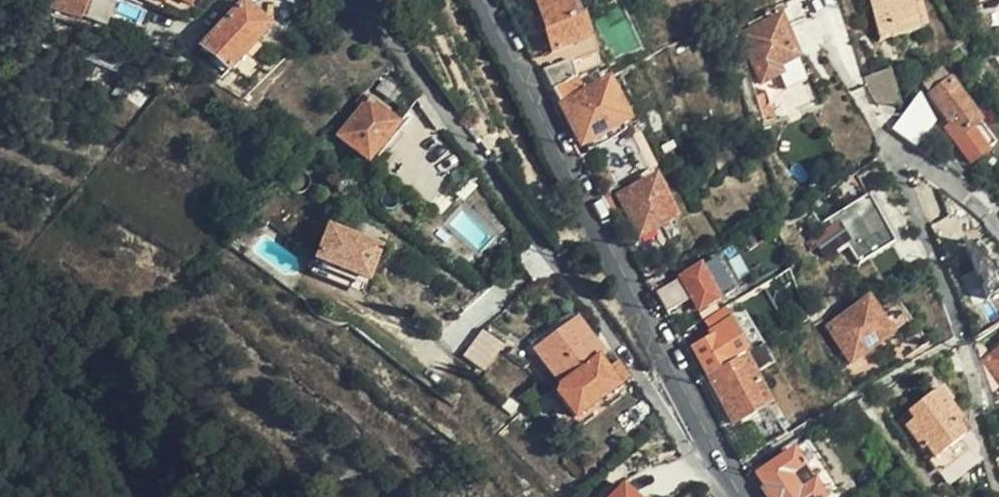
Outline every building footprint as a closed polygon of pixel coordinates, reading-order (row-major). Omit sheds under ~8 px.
[(51,8),(80,21),(87,0),(54,0),(51,8)] [(189,13),(196,0),(166,0),(189,13)] [(534,0),(541,20),(545,35),(552,55),(566,50),(571,63),(575,76),(597,67),(581,21),(575,22),(569,0),(534,0)] [(864,74),(837,0),(802,0),(819,48),(831,44),(844,81),(864,74)] [(912,0),(875,0),(890,45),(922,33),(912,0)] [(229,75),(269,30),(241,6),(202,52),(229,75)] [(796,59),(780,19),(767,24),(765,16),(752,21),(754,27),(743,31),(762,79),(773,75),(770,68),(796,59)] [(534,22),(539,37),(545,35),(541,20),(534,22)] [(576,79),(575,76),(571,63),(541,72),(552,92),(576,79)] [(889,67),(865,78),(881,115),(906,105),(889,67)] [(968,159),(985,147),(972,129),(979,124),(948,78),(928,92),(946,118),(942,121),(968,159)] [(576,79),(552,92),(580,146),(627,124),(607,84),(583,95),(576,79)] [(381,108),(400,124),(408,113),(416,103),(397,88),(381,108)] [(368,164),(398,126),(379,111),(362,98),(355,106),(361,111),(338,141),(368,164)] [(381,108),(379,111),(398,126),(368,164),(372,167),(412,117),(408,113),(400,124),(381,108)] [(912,112),(892,131),(915,149),(932,132),(912,112)] [(972,129),(985,147),(992,142),(979,124),(972,129)] [(676,221),(657,179),(620,197),(639,238),(676,221)] [(871,195),(811,226),(827,257),(851,244),(860,261),(896,243),(871,195)] [(381,252),(329,231),(313,271),(365,292),(381,252)] [(998,292),(998,270),(979,234),(963,242),(970,254),(953,263),(976,305),(998,292)] [(734,295),(716,261),(681,281),(698,314),(734,295)] [(365,292),(313,271),(311,278),(363,298),(365,292)] [(889,338),(868,302),(828,325),(849,362),(889,338)] [(931,338),(952,330),(940,302),(920,309),(931,338)] [(575,322),(572,318),(530,350),(533,354),(575,322)] [(533,354),(550,376),(560,388),(598,363),(603,359),(576,322),(575,322),(533,354)] [(746,356),(727,325),(710,334),(713,340),(693,350),(708,376),(746,356)] [(504,349),(483,333),(463,361),(484,377),(504,349)] [(983,358),(998,378),(998,346),(983,358)] [(575,422),(630,379),(620,364),(607,375),(598,363),(560,388),(557,398),(575,422)] [(767,409),(745,363),(710,381),(733,426),(767,409)] [(942,416),(951,411),(954,408),(945,394),(933,402),(942,416)] [(963,428),(951,411),(942,416),(933,402),(911,417),(915,424),(907,429),(924,454),(928,451),(934,461),(931,463),(943,481),(972,461),(962,446),(967,442),(959,431),(963,428)] [(903,422),(907,429),(915,424),(911,417),(903,422)] [(792,455),(806,477),(823,468),(810,445),(792,455)] [(602,471),(613,462),(607,454),(588,469),(592,474),(599,468),(602,471)] [(806,477),(792,455),(758,477),(765,490),(763,491),(767,496),(819,496),(806,477)] [(627,481),(610,496),(643,496),(627,481)]
